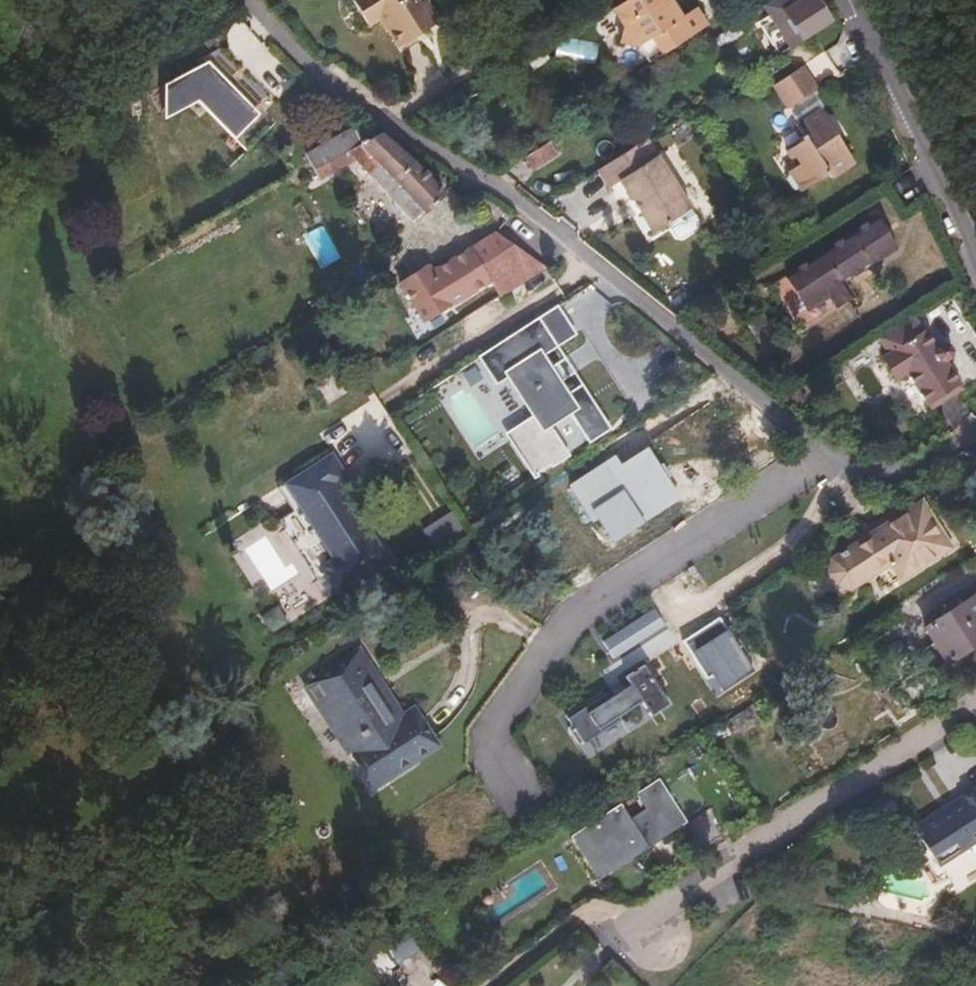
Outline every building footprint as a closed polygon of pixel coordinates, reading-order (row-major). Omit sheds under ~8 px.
[(351,0),(364,22),(376,15),(395,51),(438,25),(423,0),(351,0)] [(604,17),(614,33),(612,50),(626,52),(639,71),(696,35),(684,17),(667,29),(655,9),(657,7),(652,0),(629,0),(604,17)] [(802,0),(781,0),(769,7),(778,20),(789,12),(807,41),(836,23),(820,0),(811,0),(804,4),(802,0)] [(789,12),(778,20),(796,48),(807,41),(789,12)] [(208,62),(165,85),(165,118),(198,102),(235,139),(259,113),(208,62)] [(793,108),(814,96),(820,92),(804,68),(777,86),(791,109),(793,108)] [(797,116),(818,103),(814,96),(793,108),(797,116)] [(825,115),(818,103),(797,116),(803,127),(825,115)] [(789,174),(793,180),(846,146),(825,115),(803,127),(810,139),(791,150),(800,165),(789,174)] [(446,192),(398,132),(389,127),(379,133),(370,122),(325,149),(341,174),(365,160),(413,216),(446,192)] [(649,142),(599,174),(609,192),(622,182),(641,211),(656,233),(694,208),(680,187),(649,142)] [(521,158),(531,174),(554,159),(544,144),(521,158)] [(846,146),(793,180),(803,195),(833,176),(837,182),(860,167),(846,146)] [(832,246),(802,266),(820,296),(835,287),(845,302),(864,290),(851,271),(877,254),(880,258),(903,243),(882,213),(862,226),(868,235),(838,254),(832,246)] [(488,268),(525,245),(509,233),(441,272),(433,264),(408,280),(427,309),(435,321),(452,311),(500,284),(488,268)] [(541,257),(525,245),(488,268),(500,284),(501,283),(541,257)] [(557,268),(541,257),(501,283),(510,297),(557,268)] [(606,422),(585,385),(582,381),(569,390),(556,366),(545,349),(558,340),(577,328),(573,320),(562,303),(486,350),(498,369),(500,372),(513,364),(540,409),(516,425),(517,428),(539,464),(569,444),(552,417),(571,405),(589,434),(606,422)] [(930,314),(893,338),(904,355),(901,357),(906,364),(948,337),(944,330),(941,332),(930,314)] [(906,364),(917,383),(927,375),(946,406),(975,387),(975,380),(963,361),(972,354),(966,345),(964,347),(961,343),(955,347),(948,337),(906,364)] [(297,497),(335,473),(345,466),(330,441),(313,452),(282,471),(297,497)] [(611,454),(573,478),(594,512),(618,497),(625,498),(637,518),(673,495),(665,483),(668,481),(645,445),(617,463),(611,454)] [(328,549),(366,525),(335,473),(297,497),(328,549)] [(942,500),(857,555),(852,568),(854,573),(860,583),(877,581),(905,563),(910,560),(913,560),(925,576),(973,545),(942,500)] [(449,512),(421,529),(435,551),(463,534),(449,512)] [(382,551),(366,525),(328,549),(316,556),(330,581),(382,551)] [(966,645),(975,639),(975,593),(946,612),(966,645)] [(651,614),(602,643),(611,659),(660,630),(651,614)] [(927,637),(904,653),(909,664),(934,648),(927,637)] [(372,677),(354,650),(315,677),(327,696),(317,704),(350,753),(361,745),(383,777),(436,741),(416,712),(396,726),(382,705),(388,701),(381,690),(375,694),(367,682),(372,677)] [(606,691),(568,716),(586,743),(624,718),(619,711),(642,696),(655,717),(660,714),(661,715),(670,709),(670,707),(673,705),(646,663),(627,675),(633,684),(611,699),(606,691)] [(953,788),(957,795),(913,823),(936,860),(975,832),(975,774),(953,788)] [(660,782),(577,835),(604,876),(653,845),(651,841),(683,820),(660,782)] [(957,795),(953,788),(909,817),(913,823),(957,795)]
